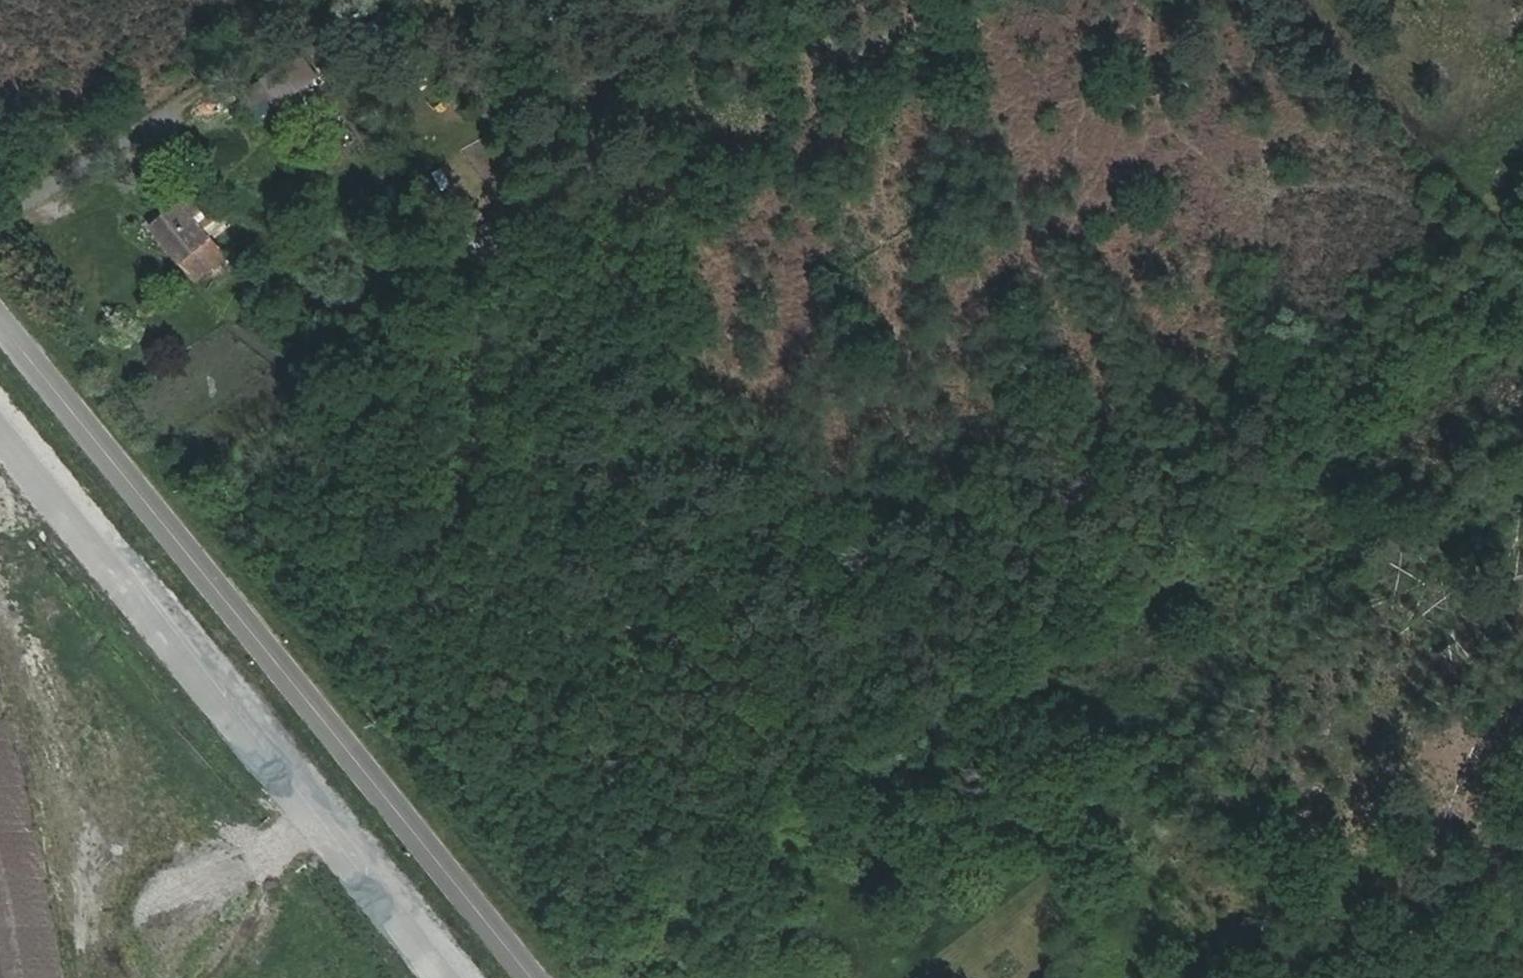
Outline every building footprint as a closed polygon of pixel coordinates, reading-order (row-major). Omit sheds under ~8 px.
[(286,103),(326,78),(310,52),(270,78),(286,103)] [(221,213),(191,178),(172,194),(178,202),(202,229),(221,213)] [(195,277),(223,252),(178,202),(151,227),(195,277)]
